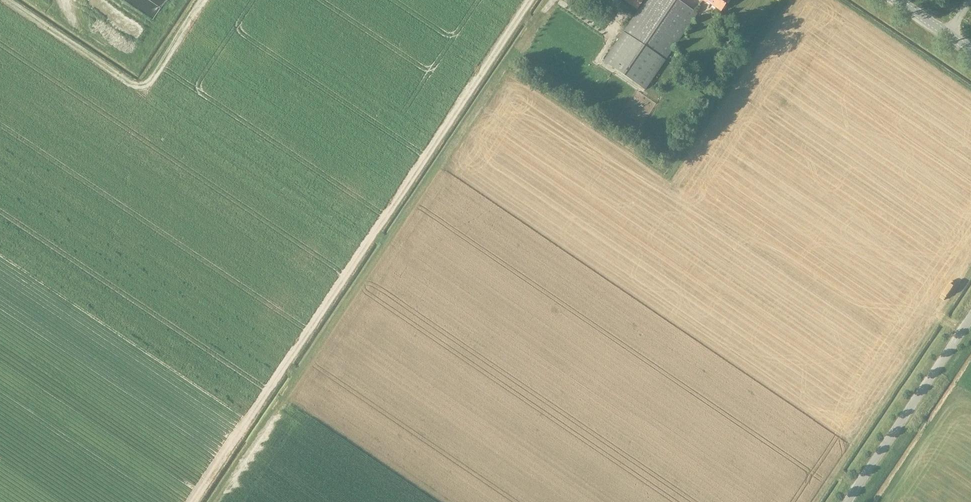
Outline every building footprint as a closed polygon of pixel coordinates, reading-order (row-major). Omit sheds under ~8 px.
[(602,61),(645,90),(698,14),(678,0),(645,0),(602,61)] [(637,10),(643,0),(622,0),(637,10)] [(728,0),(702,0),(706,2),(707,1),(721,11),(728,0)]
